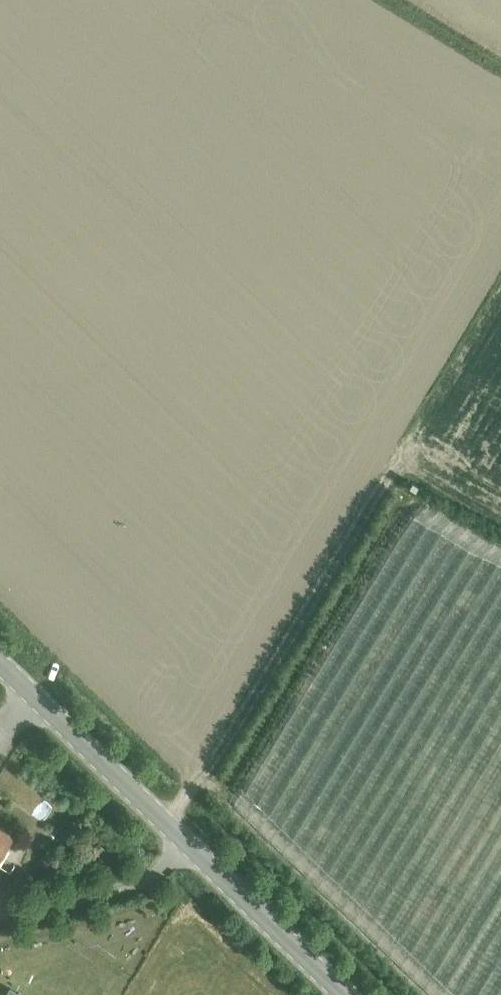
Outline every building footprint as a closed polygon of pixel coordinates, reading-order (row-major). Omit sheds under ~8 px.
[(13,833),(0,825),(0,855),(13,833)]
